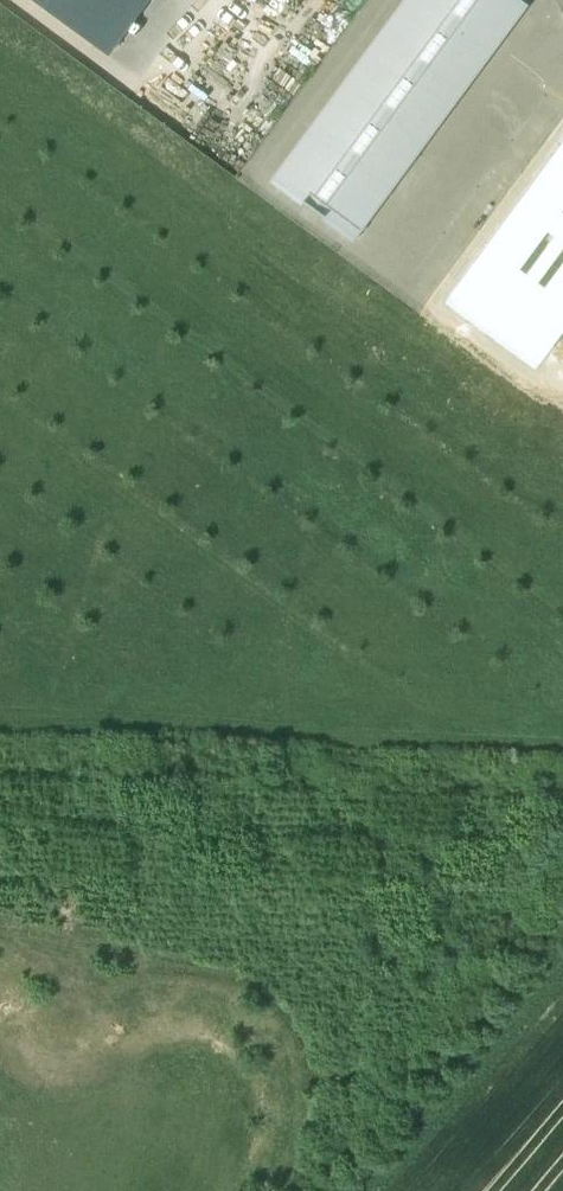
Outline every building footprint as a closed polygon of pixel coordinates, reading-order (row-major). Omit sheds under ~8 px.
[(106,53),(145,0),(34,0),(106,53)] [(522,0),(405,0),(270,182),(356,245),(532,7),(522,0)]
